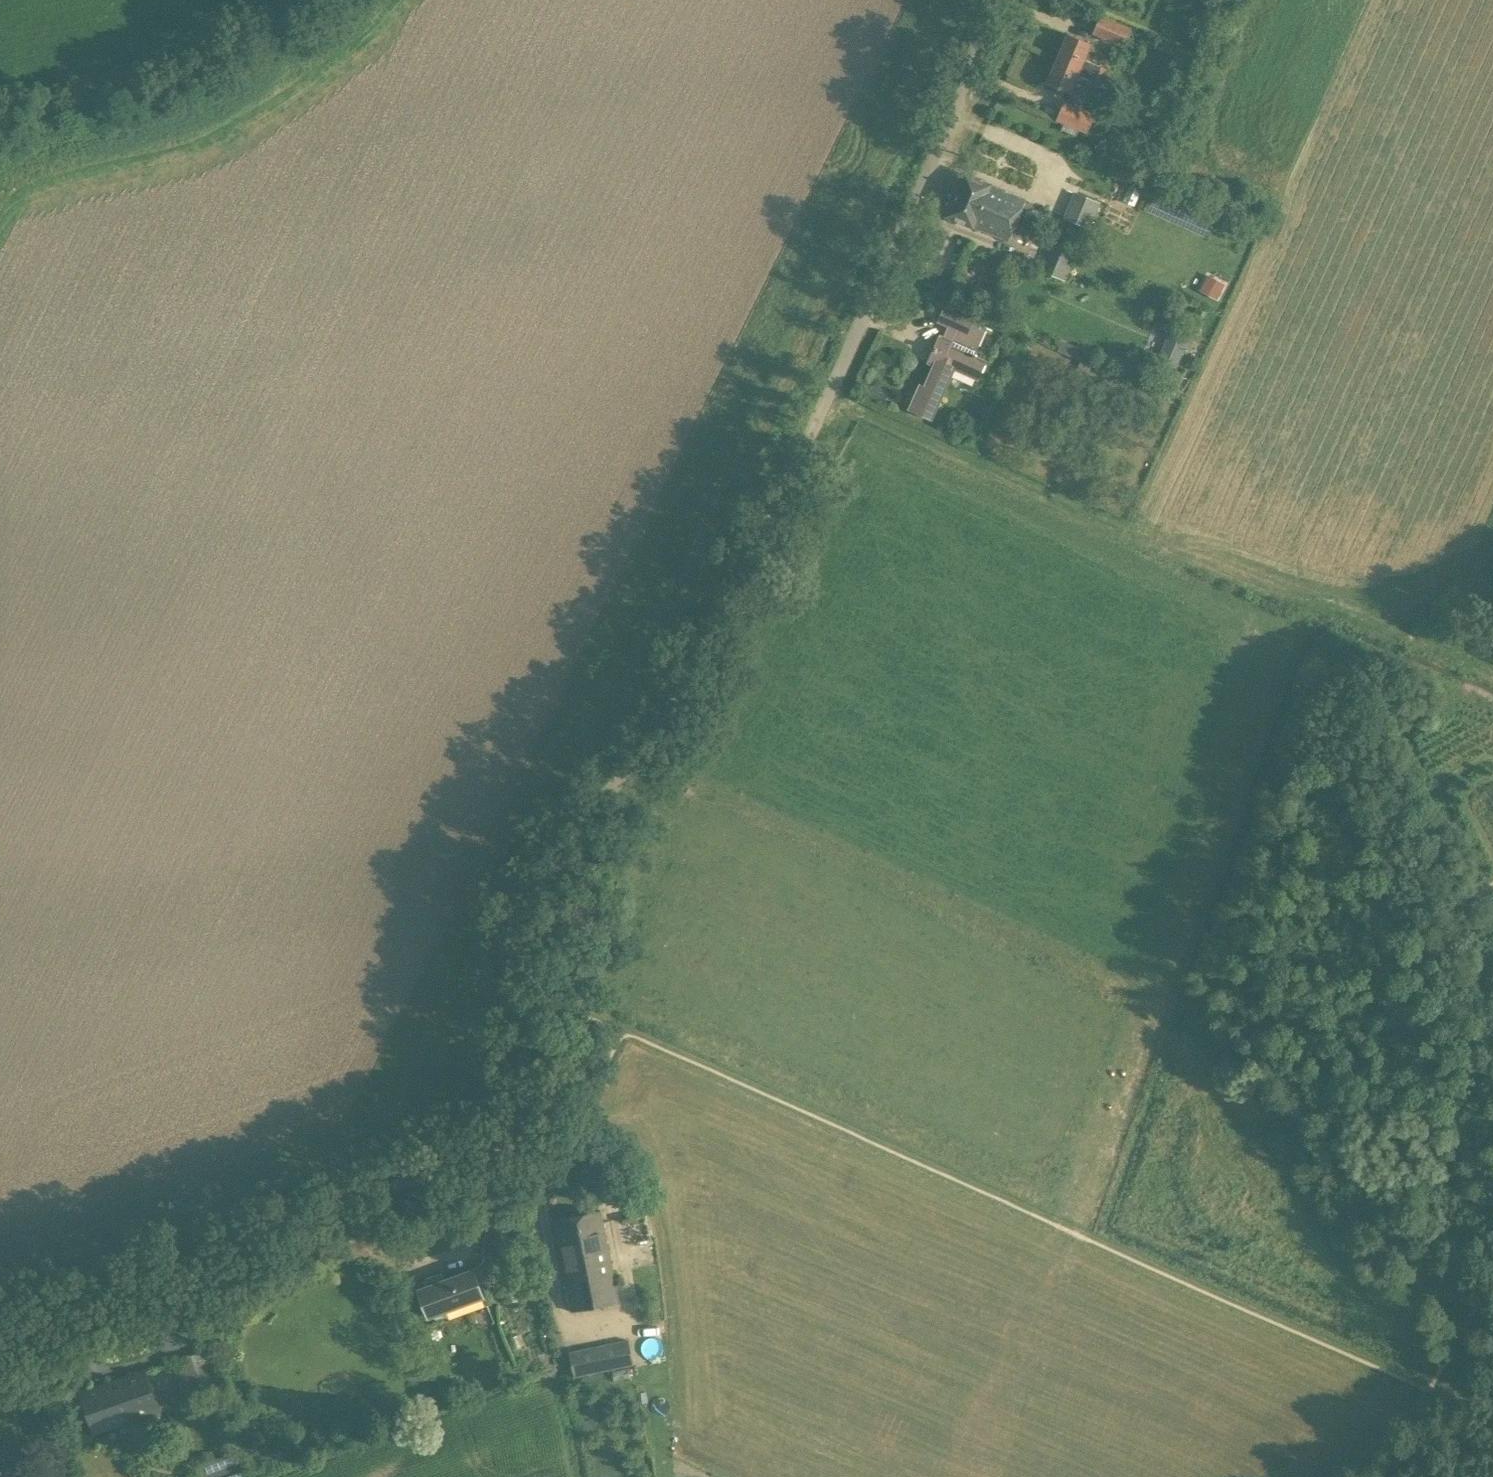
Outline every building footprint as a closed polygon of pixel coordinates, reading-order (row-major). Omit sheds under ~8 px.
[(1131,30),(1102,17),(1095,34),(1124,47),(1131,30)] [(1068,34),(1058,59),(1080,69),(1103,79),(1107,69),(1084,60),(1091,44),(1068,34)] [(1080,69),(1058,59),(1047,84),(1070,94),(1076,78),(1099,88),(1103,79),(1080,69)] [(1065,101),(1057,120),(1087,133),(1095,114),(1065,101)] [(965,175),(956,195),(1015,220),(1023,201),(989,187),(990,185),(965,175)] [(1007,240),(1015,220),(956,195),(948,216),(973,226),(972,227),(1007,240)] [(1094,214),(1070,205),(1065,217),(1089,227),(1094,214)] [(1074,252),(1056,245),(1047,266),(1065,274),(1074,252)] [(1222,287),(1207,279),(1201,289),(1216,297),(1222,287)] [(948,325),(943,337),(940,336),(928,363),(933,365),(924,387),(919,385),(909,409),(932,419),(954,369),(977,379),(986,361),(974,356),(988,326),(944,307),(938,320),(948,325)] [(1174,354),(1184,332),(1174,328),(1164,349),(1174,354)] [(576,1215),(595,1307),(619,1302),(600,1210),(576,1215)] [(487,1212),(482,1256),(498,1259),(504,1215),(487,1212)] [(571,1311),(595,1307),(576,1215),(552,1220),(571,1311)] [(444,1317),(445,1312),(483,1298),(478,1283),(482,1282),(486,1279),(489,1277),(493,1273),(481,1263),(473,1269),(445,1279),(442,1272),(425,1278),(427,1285),(419,1288),(428,1316),(430,1315),(430,1317),(432,1316),(438,1320),(444,1317)] [(604,1370),(633,1364),(628,1340),(599,1346),(604,1370)] [(599,1346),(570,1352),(575,1376),(604,1370),(599,1346)] [(192,1356),(172,1362),(182,1391),(202,1385),(192,1356)] [(80,1392),(94,1434),(159,1413),(145,1370),(80,1392)]
